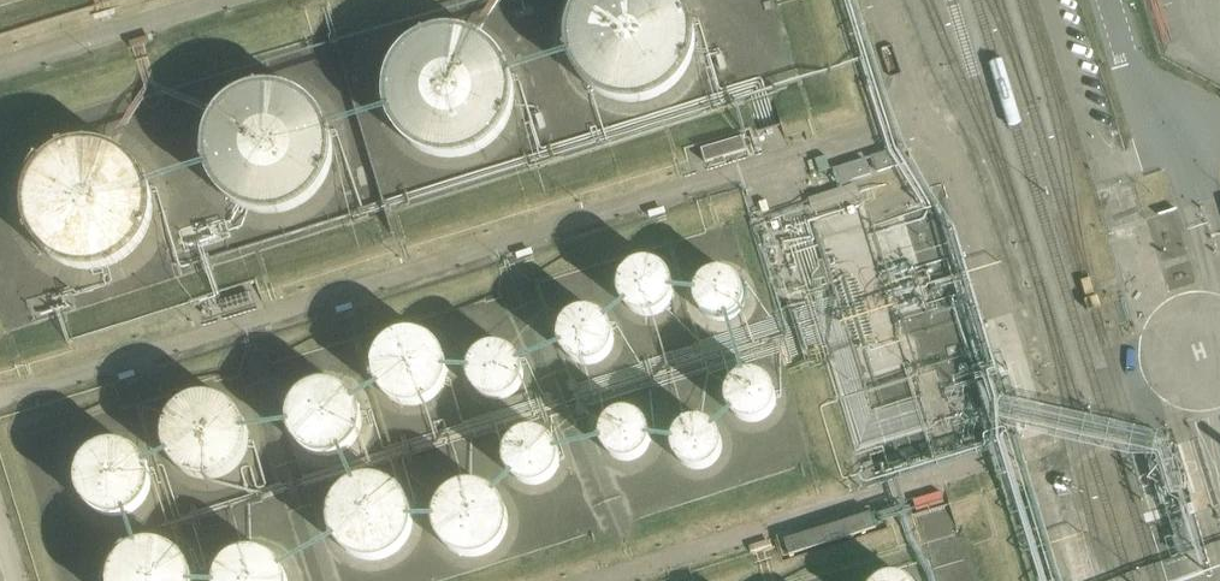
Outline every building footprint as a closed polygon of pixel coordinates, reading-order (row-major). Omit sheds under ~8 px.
[(698,29),(697,17),(693,5),(690,0),(575,0),(571,12),(568,24),(568,36),(571,48),(575,59),(582,70),(591,79),(601,86),(612,91),(624,94),(636,94),(649,92),(660,88),(671,82),(680,74),(688,64),(693,53),(697,42),(698,29)] [(514,95),(515,83),(514,71),(510,59),(505,49),(498,39),(489,31),(478,25),(467,21),(455,19),(443,19),(432,21),(421,26),(410,32),(402,40),(394,50),(389,61),(386,72),(385,84),(386,96),(390,107),(395,118),(402,127),(411,135),(422,142),(433,146),(445,148),(457,148),(468,146),(479,141),(490,135),(498,127),(505,117),(511,106),(514,95)] [(335,148),(335,136),(334,124),(330,113),(324,102),(317,93),(307,86),(297,80),(286,76),(274,74),(262,75),(250,77),(239,82),(229,89),(221,97),(214,107),(209,118),(206,130),(206,142),(207,154),(211,165),(217,175),(224,185),(234,192),(244,198),(255,202),(267,204),(279,203),(291,200),(302,196),(312,189),(320,180),(327,171),(332,160),(335,148)] [(152,205),(152,194),(151,182),(147,170),(141,160),(133,151),(124,143),(114,137),(102,133),(91,132),(79,132),(67,135),(56,140),(46,147),(38,155),(31,165),(26,176),(23,187),(23,199),(24,211),(28,222),(34,233),(41,242),(51,250),(61,256),(72,259),(84,261),(96,261),(108,258),(119,253),(129,246),(137,238),(144,228),(149,217),(152,205)] [(873,158),(878,172),(907,163),(903,149),(873,158)] [(841,184),(871,175),(866,160),(837,169),(841,184)] [(813,212),(860,197),(856,183),(809,198),(813,212)] [(925,309),(897,220),(872,228),(900,317),(925,309)] [(673,297),(673,290),(671,284),(668,278),(664,273),(658,270),(651,268),(645,268),(638,270),(633,273),(628,278),(625,283),(623,290),(623,296),(624,303),(628,308),(632,313),(638,317),(644,318),(651,318),(657,317),(663,313),(668,309),(671,303),(673,297)] [(743,306),(743,299),(742,292),(738,286),(733,281),(727,279),(720,278),(713,279),(707,282),(702,287),(699,293),(697,299),(698,306),(700,313),(705,318),(711,322),(717,324),(724,324),(731,321),(736,317),(741,312),(743,306)] [(609,349),(610,343),(609,338),(608,332),(605,327),(601,323),(596,320),(590,319),(585,318),(579,319),(574,322),(569,325),(565,330),(563,335),(562,340),(562,346),(564,352),(567,357),(571,361),(576,364),(581,365),(587,366),(593,365),(598,362),(603,359),(606,354),(609,349)] [(451,386),(452,378),(451,371),(449,363),(446,357),(441,351),(435,346),(429,342),(421,340),(414,339),(406,339),(399,341),(392,344),(386,349),(381,354),(377,360),(374,367),(373,375),(373,382),(374,390),(377,397),(381,403),(387,408),(393,413),(400,416),(407,417),(414,418),(422,417),(429,414),(436,410),(441,405),(446,399),(449,393),(451,386)] [(521,378),(521,377),(520,373),(519,367),(514,360),(507,355),(498,353),(490,354),(484,356),(481,359),(476,365),(474,370),(473,375),(475,384),(476,389),(479,393),(486,398),(496,401),(504,400),(508,398),(512,395),(518,389),(520,383),(521,378)] [(774,410),(775,404),(775,398),(773,392),(770,387),(765,383),(760,381),(754,379),(748,379),(742,381),(737,384),(733,388),(730,393),(728,399),(728,405),(729,411),(732,416),(735,421),(740,424),(746,426),(752,427),(758,426),(763,424),(768,420),(772,415),(774,410)] [(366,435),(367,427),(366,420),(364,412),(360,405),(355,399),(349,395),(342,391),(334,389),(327,388),(319,389),(312,391),(305,395),(299,400),(294,406),(290,413),(288,420),(288,428),(288,436),(291,443),(294,450),(299,456),(305,461),(312,464),(320,466),(327,467),(335,466),(343,464),(349,460),(355,455),(360,449),(364,442),(366,435)] [(246,449),(247,442),(246,434),(244,427),(240,420),(235,414),(229,409),(222,406),(214,403),(207,403),(199,404),(192,406),(185,410),(179,415),(174,421),(171,428),(168,435),(168,443),(169,451),(171,458),(175,465),(180,471),(186,475),(193,479),(200,481),(208,482),(216,481),(223,479),(230,475),(236,470),(241,464),(244,457),(246,449)] [(649,444),(650,442),(648,434),(643,426),(637,421),(631,419),(627,419),(623,419),(617,420),(614,422),(609,426),(604,434),(602,442),(604,451),(608,459),(615,464),(620,466),(626,466),(634,465),(642,460),(647,454),(648,449),(649,444)] [(722,452),(721,446),(720,440),(717,435),(713,431),(708,427),(702,426),(696,425),(690,426),(685,429),(680,433),(677,438),(675,443),(674,449),(675,455),(677,461),(681,465),(685,469),(691,472),(697,473),(703,472),(708,470),(713,467),(717,463),(720,458),(722,452)] [(555,466),(556,459),(554,453),(551,447),(546,442),(540,439),(533,438),(526,439),(520,441),(515,445),(511,451),(509,457),(508,464),(510,471),(513,477),(518,481),(524,484),(531,486),(538,485),(544,482),(549,478),(553,473),(555,466)] [(152,489),(152,488),(152,482),(150,474),(147,468),(143,463),(137,458),(129,453),(121,451),(116,450),(109,451),(102,453),(93,457),(87,462),(84,466),(80,473),(78,480),(77,488),(78,496),(79,502),(83,508),(87,514),(93,519),(100,523),(109,525),(113,526),(121,525),(128,524),(135,520),(141,515),(146,510),(150,502),(152,496),(152,489)] [(410,530),(411,522),(410,515),(407,508),(404,501),(399,495),(393,491),(386,487),(379,485),(371,484),(364,485),(357,487),(350,490),(344,495),(339,501),(335,507),(333,514),(332,522),(332,529),(334,536),(337,543),(341,549),(346,555),(353,559),(360,562),(367,563),(374,563),(382,562),(389,559),(395,555),(401,550),(405,544),(408,537),(410,530)] [(512,535),(513,527),(512,519),(509,512),(506,505),(500,499),(494,495),(487,491),(480,489),(472,489),(464,490),(457,492),(450,496),(444,501),(440,507),(436,514),(434,522),(434,530),(435,537),(437,545),(441,551),(446,557),(452,562),(459,565),(467,567),(475,568),(482,567),(490,564),(496,560),(502,555),(507,549),(510,542),(512,535)] [(187,580),(185,573),(181,566),(176,560),(171,555),(164,552),(157,550),(149,549),(142,549),(134,551),(128,554),(122,559),(117,564),(113,571),(110,578),(109,580),(187,580)] [(291,580),(287,573),(283,567),(277,562),(270,559),(262,557),(255,556),(247,556),(239,559),(233,562),(227,567),(222,573),(218,580),(291,580)]
